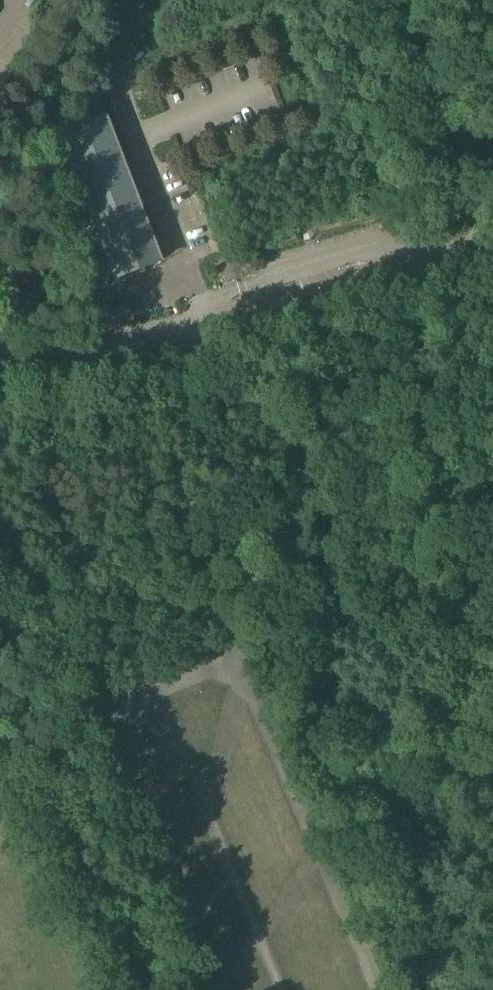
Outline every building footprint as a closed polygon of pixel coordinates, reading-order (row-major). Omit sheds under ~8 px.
[(105,118),(76,129),(61,135),(116,278),(157,262),(160,261),(105,118)] [(132,319),(126,304),(102,313),(108,329),(132,319)]
